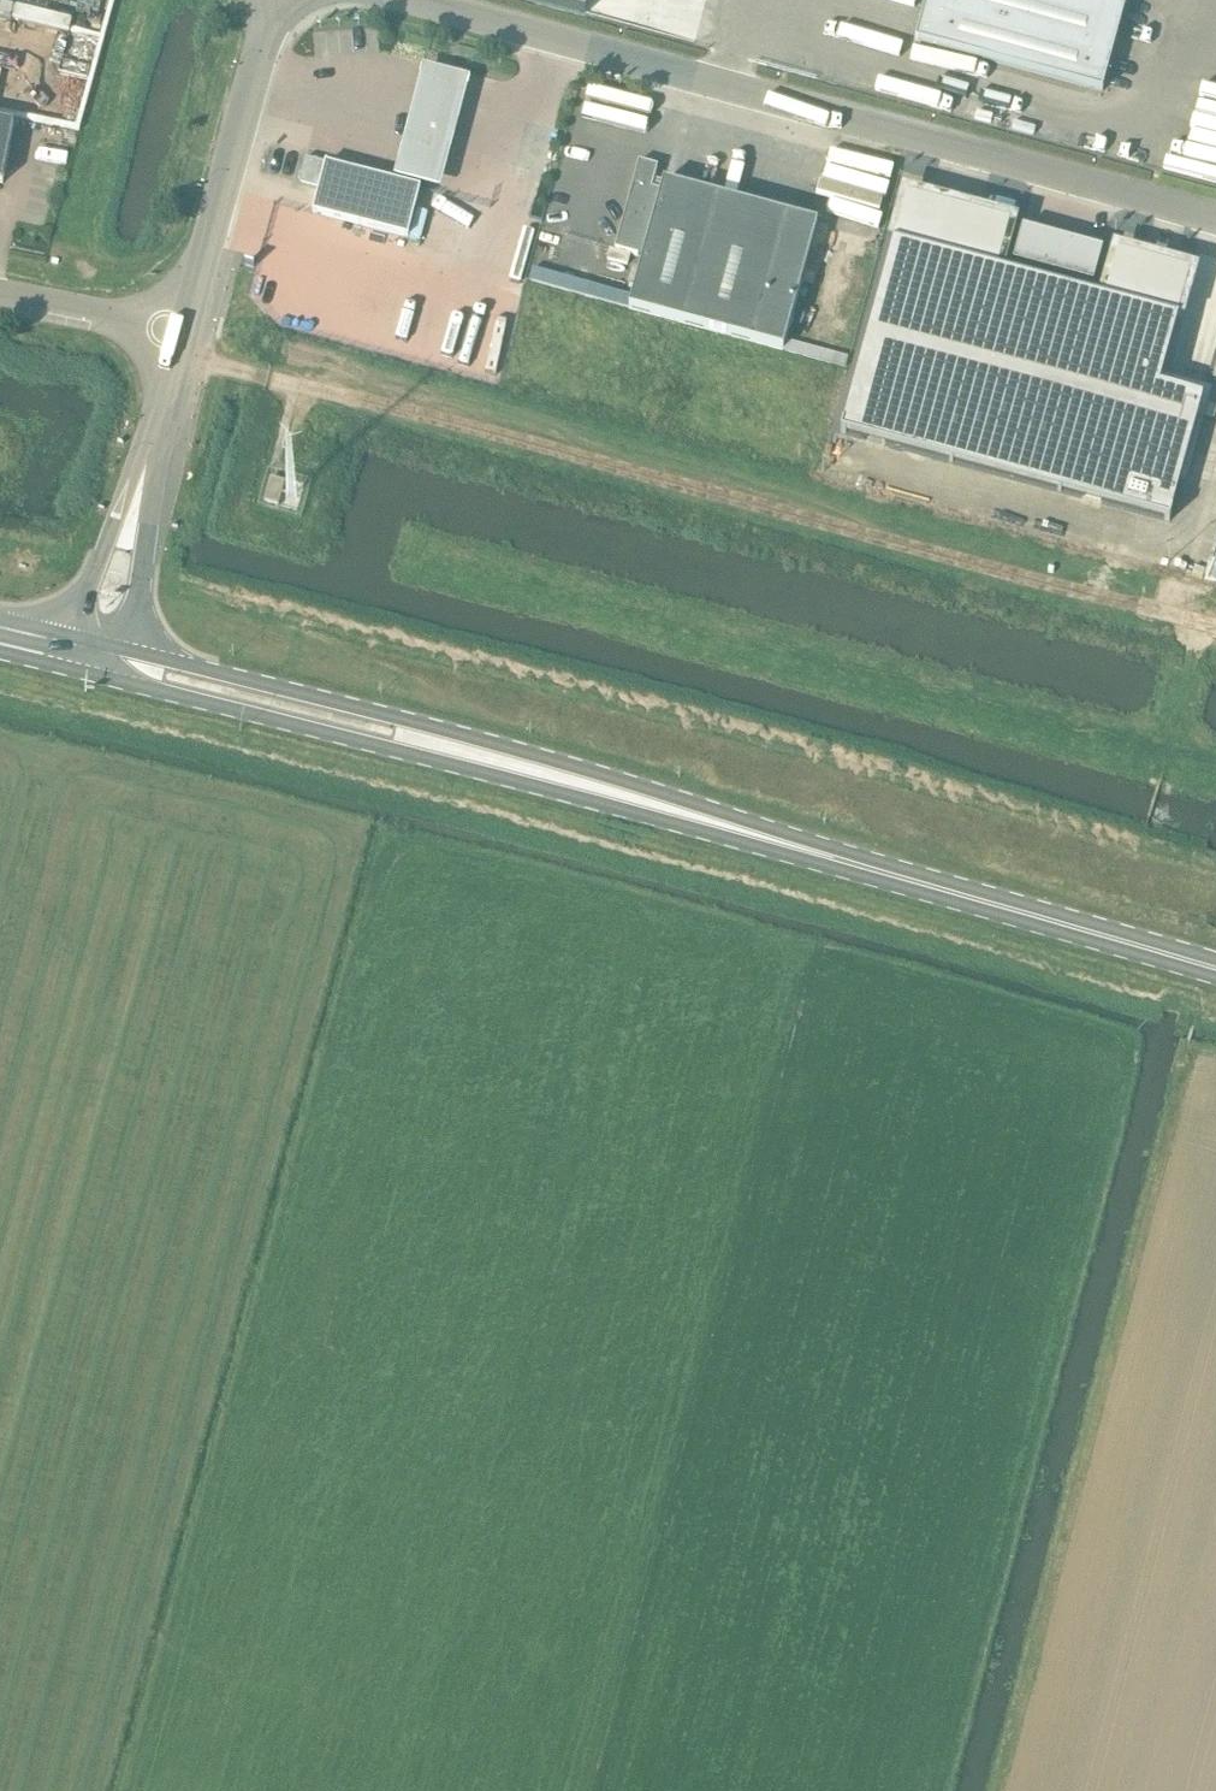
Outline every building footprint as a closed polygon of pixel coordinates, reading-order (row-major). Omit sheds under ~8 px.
[(915,41),(1102,92),(1127,0),(926,0),(915,41)] [(425,65),(394,176),(440,189),(471,78),(425,65)] [(3,183),(15,125),(0,122),(0,183),(3,183)] [(408,237),(421,188),(306,158),(301,178),(304,182),(319,186),(313,213),(408,237)] [(643,257),(632,295),(629,308),(847,367),(850,355),(787,338),(818,224),(664,182),(658,205),(648,202),(658,167),(639,161),(615,249),(643,257)] [(843,430),(1169,518),(1200,402),(1202,402),(1215,350),(1215,257),(1194,252),(1189,271),(1116,252),(1104,298),(998,270),(1011,224),(906,196),(843,430)] [(1093,285),(1103,250),(1023,228),(1013,263),(1093,285)] [(271,478),(265,501),(279,505),(285,482),(271,478)]
